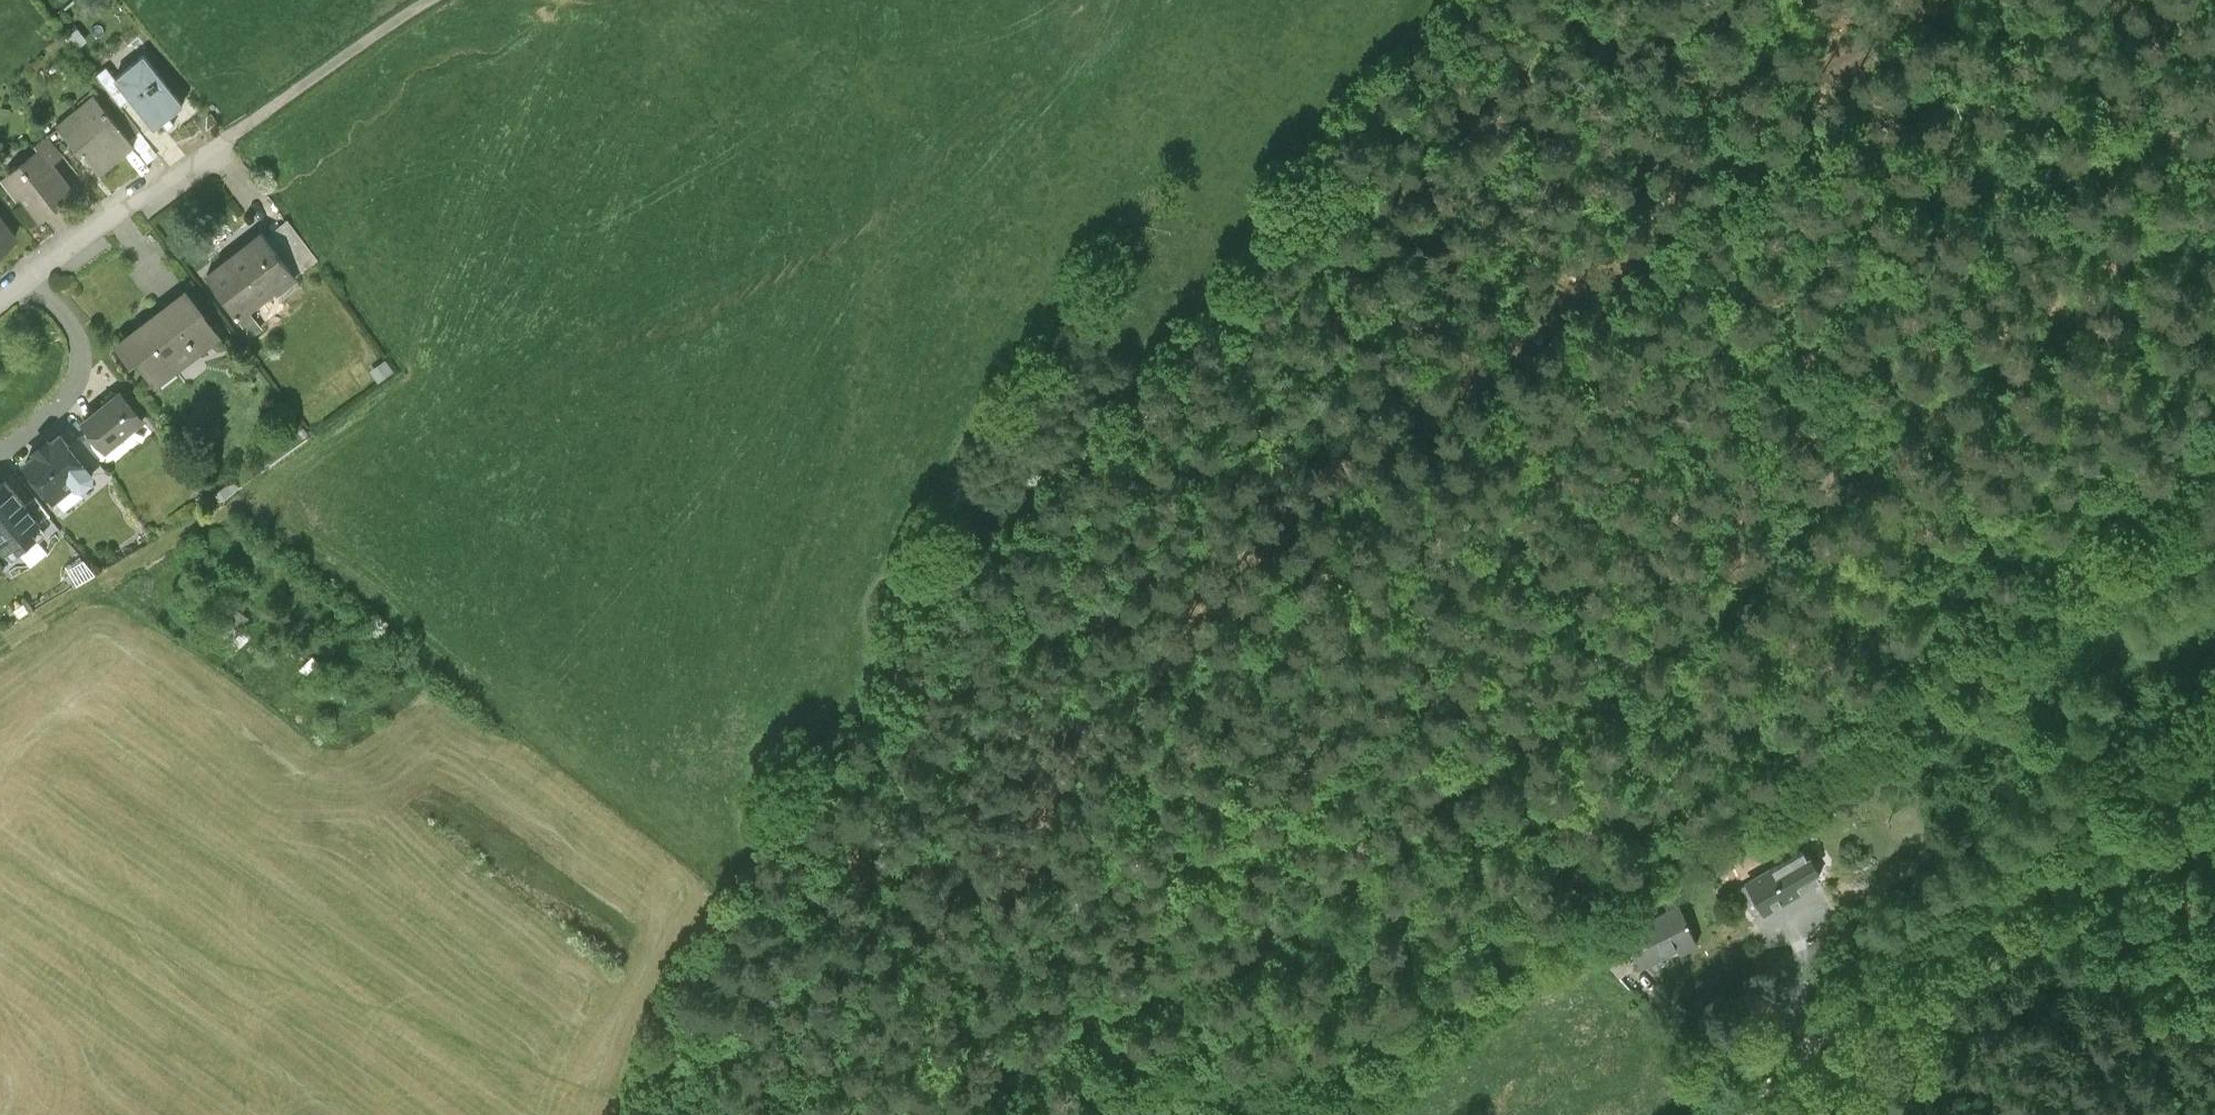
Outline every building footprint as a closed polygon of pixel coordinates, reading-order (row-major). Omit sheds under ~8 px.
[(109,77),(132,55),(125,47),(101,69),(109,77)] [(183,105),(144,56),(116,78),(155,127),(162,122),(168,129),(175,124),(168,116),(183,105)] [(85,151),(97,165),(131,139),(95,93),(76,108),(84,120),(65,135),(81,154),(85,151)] [(40,150),(52,166),(64,156),(48,136),(36,144),(40,150)] [(72,192),(52,166),(40,150),(4,179),(19,199),(23,195),(41,217),(72,192)] [(16,236),(0,215),(0,248),(16,236)] [(289,222),(266,240),(297,279),(319,262),(289,222)] [(275,295),(297,279),(266,240),(263,237),(209,277),(237,315),(271,290),(275,295)] [(219,337),(187,294),(118,345),(130,361),(136,356),(157,384),(219,337)] [(143,422),(120,394),(118,396),(117,395),(111,394),(104,399),(103,405),(104,407),(84,424),(106,452),(143,422)] [(91,476),(60,437),(51,445),(48,441),(35,452),(37,455),(26,465),(54,500),(74,483),(77,487),(83,488),(91,481),(91,476)] [(4,482),(0,486),(0,547),(5,554),(15,546),(19,552),(36,539),(31,533),(40,526),(4,482)] [(237,647),(248,636),(225,613),(214,624),(237,647)] [(1800,893),(1798,888),(1791,876),(1784,864),(1738,890),(1754,919),(1800,893)] [(1802,870),(1791,876),(1798,888),(1809,883),(1802,870)] [(1689,925),(1680,906),(1624,933),(1640,967),(1678,948),(1681,956),(1683,955),(1683,953),(1697,946),(1698,948),(1699,947),(1688,925),(1689,925)]
